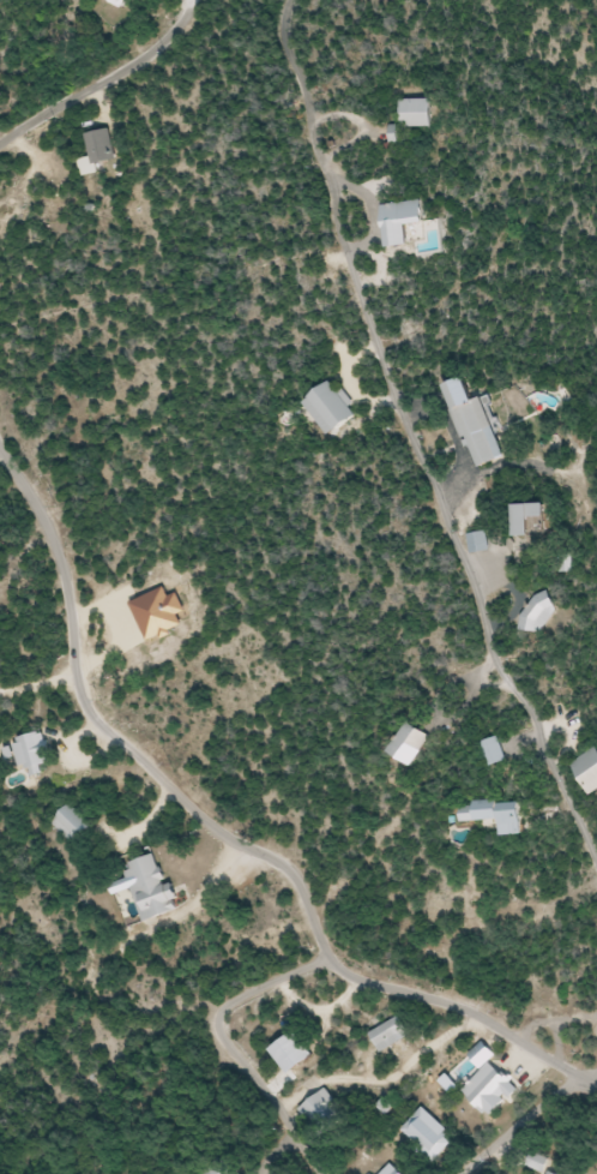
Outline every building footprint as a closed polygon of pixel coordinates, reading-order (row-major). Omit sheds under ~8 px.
[(128,10),(136,0),(114,0),(128,10)] [(438,99),(405,99),(405,127),(438,127),(438,99)] [(94,165),(118,161),(111,129),(88,134),(94,165)] [(430,222),(426,199),(369,208),(373,231),(430,222)] [(488,396),(479,400),(472,378),(449,385),(477,470),(509,459),(488,396)] [(361,417),(335,381),(308,401),(335,436),(361,417)] [(519,504),(519,537),(545,536),(545,518),(555,518),(555,503),(519,504)] [(494,550),(489,531),(469,536),(474,555),(494,550)] [(535,638),(566,611),(549,591),(518,617),(535,638)] [(392,751),(417,766),(435,736),(410,722),(392,751)] [(509,761),(497,735),(480,744),(491,769),(509,761)] [(596,792),(596,747),(575,766),(596,792)] [(507,820),(507,836),(530,835),(528,796),(467,799),(468,822),(507,820)] [(94,828),(71,804),(53,822),(76,846),(94,828)] [(146,922),(184,909),(175,882),(168,884),(158,854),(126,865),(146,922)] [(385,1054),(413,1035),(400,1015),(371,1034),(385,1054)] [(295,1076),(317,1055),(295,1032),(273,1052),(295,1076)] [(300,1110),(322,1139),(349,1119),(327,1090),(300,1110)] [(528,1168),(547,1171),(549,1157),(531,1153),(528,1168)]
